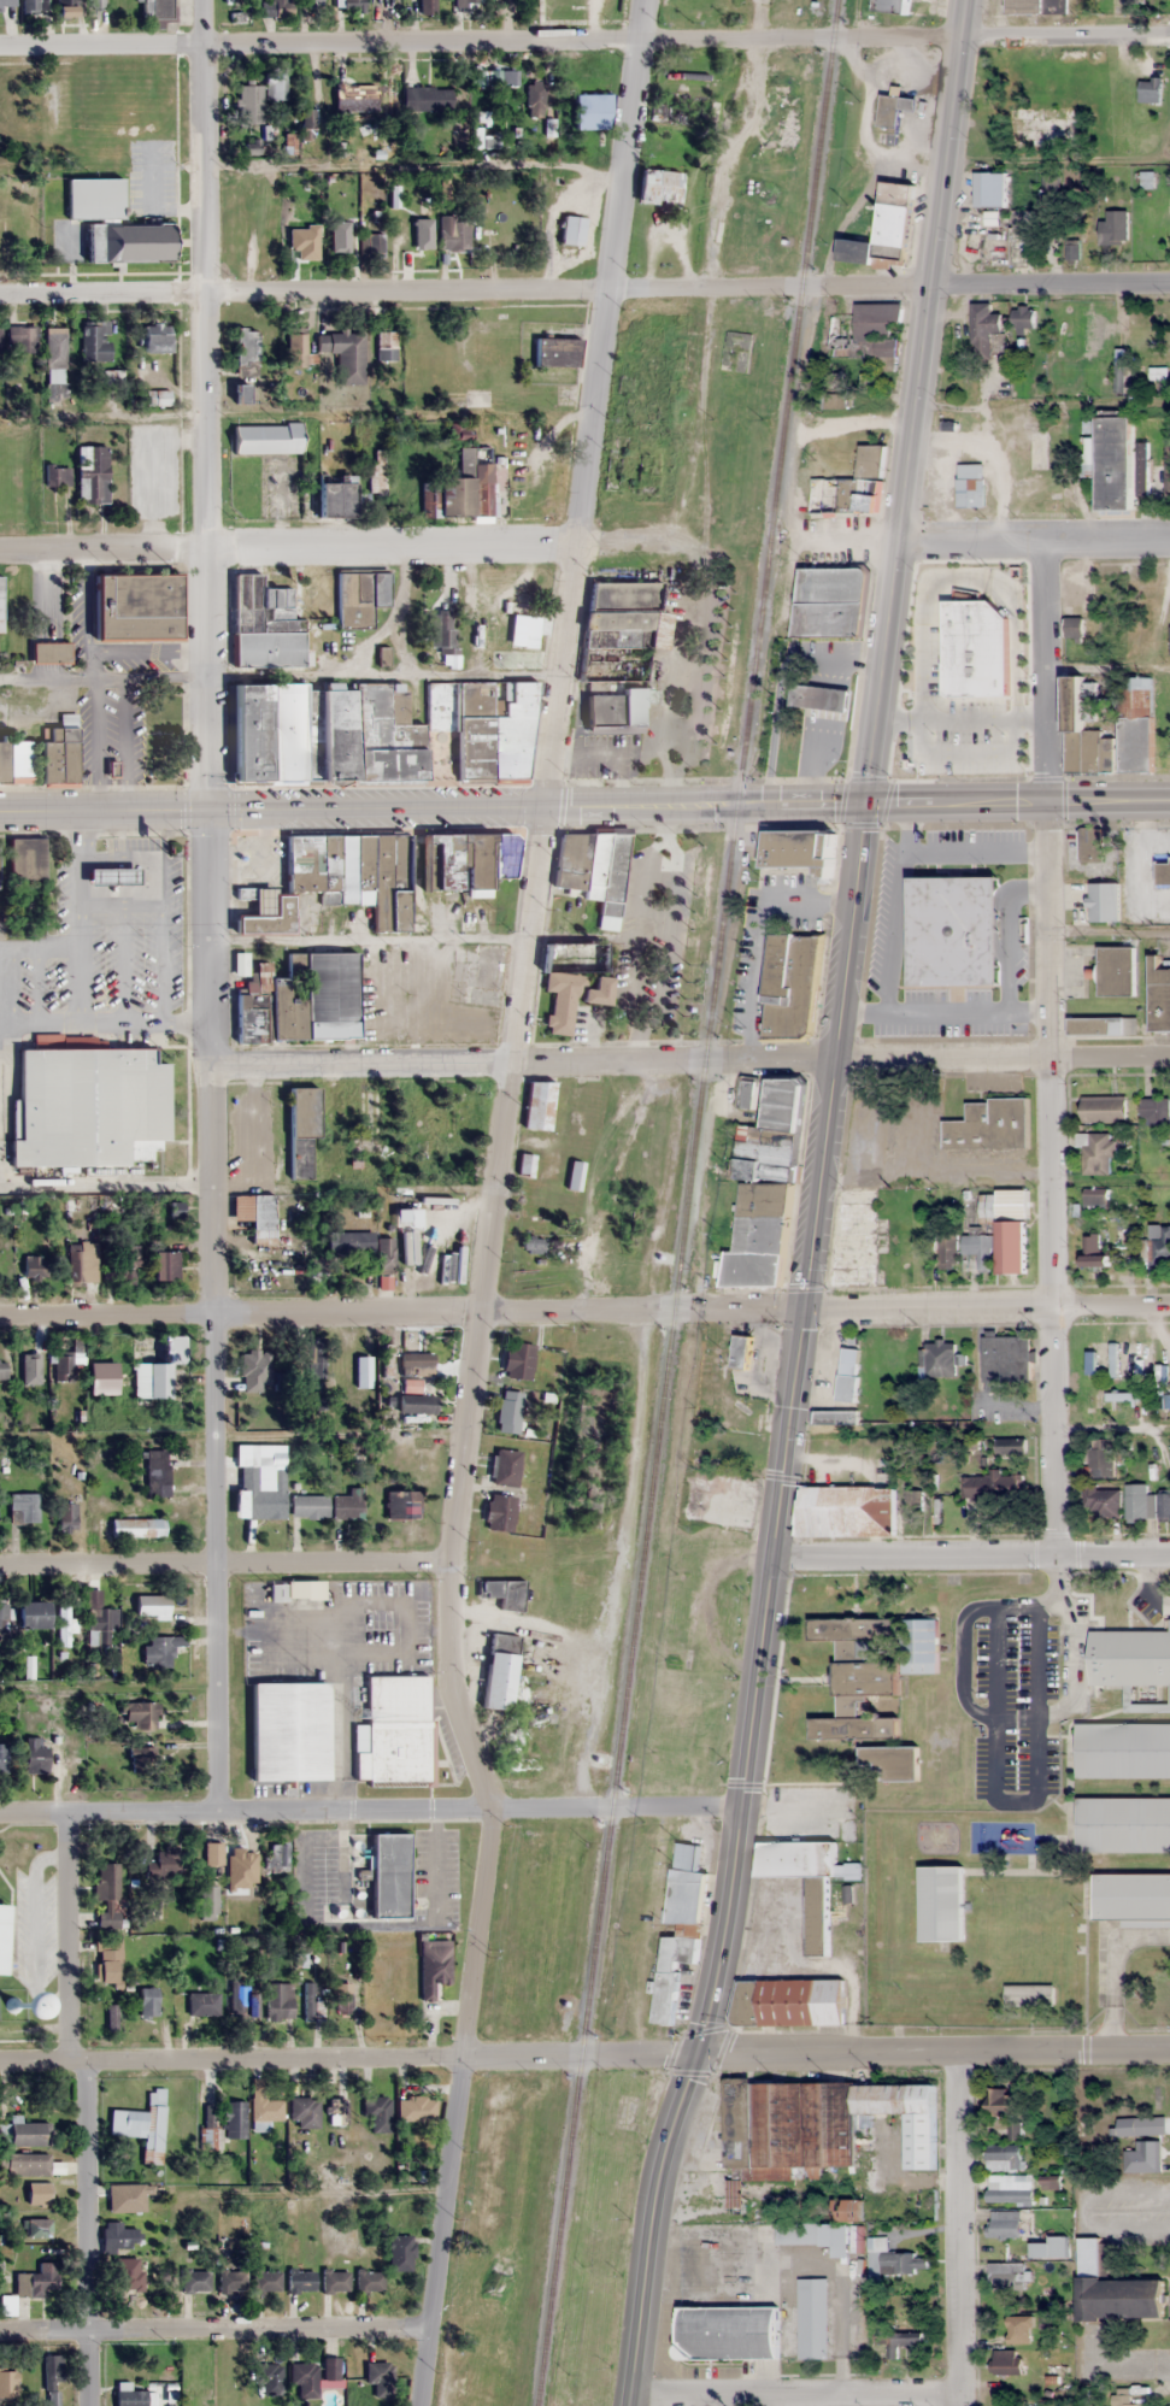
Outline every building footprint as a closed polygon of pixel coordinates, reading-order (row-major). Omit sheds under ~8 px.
[(46,0),(22,0),(22,10),(46,10),(46,0)] [(74,0),(55,0),(55,16),(74,16),(74,0)] [(88,8),(103,8),(103,0),(88,0),(88,8)] [(171,0),(148,0),(149,20),(171,19),(171,0)] [(293,0),(273,0),(273,2),(260,2),(260,16),(293,16),(293,0)] [(335,8),(364,8),(364,0),(335,0),(335,8)] [(419,15),(434,15),(434,0),(419,0),(419,15)] [(907,14),(908,0),(875,0),(874,10),(907,14)] [(1008,14),(1066,14),(1066,0),(1008,0),(1008,14)] [(266,70),(266,99),(284,99),(284,70),(266,70)] [(527,81),(527,121),(544,121),(544,81),(527,81)] [(1160,82),(1140,82),(1140,97),(1160,97),(1160,82)] [(376,110),(376,83),(334,83),(334,110),(376,110)] [(238,84),(238,113),(261,113),(261,84),(238,84)] [(402,110),(449,110),(449,87),(402,87),(402,110)] [(712,98),(652,92),(649,121),(709,127),(712,98)] [(575,128),(609,128),(609,93),(575,93),(575,128)] [(898,110),(915,111),(915,97),(880,96),(878,127),(898,127),(898,110)] [(1074,107),(1009,107),(1009,146),(1074,146),(1074,107)] [(681,172),(641,168),(637,204),(677,208),(681,172)] [(985,173),(985,207),(1006,207),(1006,173),(985,173)] [(122,178),(66,178),(66,218),(122,218),(122,178)] [(912,185),(881,182),(876,243),(840,240),(838,263),(904,268),(912,185)] [(1128,211),(1101,211),(1101,245),(1128,245),(1128,211)] [(581,245),(583,216),(562,215),(560,243),(581,245)] [(439,249),(468,249),(468,216),(439,216),(439,249)] [(1027,260),(1027,220),(1014,220),(1014,260),(1027,260)] [(166,261),(166,223),(85,224),(86,262),(166,261)] [(301,256),(316,256),(316,223),(301,223),(301,256)] [(402,254),(429,254),(429,226),(402,226),(402,254)] [(360,234),(360,258),(383,258),(383,234),(360,234)] [(831,317),(830,356),(874,357),(873,369),(895,369),(896,338),(891,338),(891,325),(900,325),(900,305),(855,303),(855,318),(831,317)] [(991,303),(971,304),(972,359),(999,359),(999,315),(991,316),(991,303)] [(1034,329),(1034,306),(1012,306),(1012,329),(1034,329)] [(82,321),(82,361),(109,361),(109,321),(82,321)] [(167,324),(142,324),(142,352),(167,352),(167,324)] [(7,326),(7,352),(36,352),(36,326),(7,326)] [(46,400),(67,400),(66,327),(45,327),(46,400)] [(234,376),(257,376),(257,328),(234,328),(234,376)] [(364,332),(317,333),(317,352),(337,352),(338,385),(364,385),(364,332)] [(306,333),(286,333),(286,367),(306,367),(306,333)] [(534,366),(578,366),(578,338),(534,338),(534,366)] [(168,405),(168,391),(146,391),(146,405),(168,405)] [(1131,418),(1097,418),(1097,510),(1131,510),(1131,418)] [(470,439),(470,423),(451,423),(451,439),(470,439)] [(232,425),(232,454),(301,454),(301,425),(232,425)] [(1147,443),(1137,443),(1137,495),(1148,495),(1147,443)] [(809,511),(880,514),(883,446),(858,445),(857,480),(810,479),(809,511)] [(107,504),(107,446),(77,446),(77,504),(107,504)] [(487,460),(487,448),(461,448),(461,460),(487,460)] [(832,460),(832,452),(819,453),(820,461),(832,460)] [(44,465),(44,486),(70,486),(70,465),(44,465)] [(984,465),(957,465),(957,508),(984,508),(984,465)] [(422,481),(422,515),(490,516),(490,479),(438,478),(438,481),(422,481)] [(317,483),(317,518),(352,518),(352,483),(317,483)] [(378,491),(360,491),(360,511),(378,511),(378,491)] [(796,569),(796,638),(865,638),(865,569),(796,569)] [(234,666),(303,665),(302,617),(301,617),(300,585),(268,586),(269,618),(262,618),(261,573),(232,574),(234,666)] [(389,607),(389,573),(337,573),(337,629),(371,629),(371,607),(389,607)] [(178,575),(93,575),(93,641),(178,641),(178,575)] [(586,646),(667,648),(668,613),(659,613),(660,583),(588,581),(586,646)] [(925,601),(925,651),(993,651),(993,601),(925,601)] [(426,646),(452,646),(452,612),(426,612),(426,646)] [(1064,639),(1083,639),(1082,618),(1064,619),(1064,639)] [(30,663),(69,663),(69,643),(30,643),(30,663)] [(936,768),(956,768),(956,776),(1014,776),(1014,721),(1002,721),(1002,703),(1025,703),(1025,677),(956,677),(956,705),(936,705),(936,768)] [(1114,772),(1114,738),(1102,738),(1102,730),(1085,730),(1085,721),(1096,721),(1096,683),(1083,683),(1083,677),(1064,677),(1065,773),(1114,772)] [(1152,773),(1152,678),(1119,678),(1119,773),(1152,773)] [(531,781),(531,682),(508,682),(508,703),(502,703),(502,716),(493,716),(492,682),(458,682),(426,683),(426,731),(457,731),(457,781),(531,781)] [(232,684),(232,783),(423,783),(423,724),(406,724),(406,685),(305,684),(232,684)] [(850,691),(799,686),(796,714),(847,720),(850,691)] [(587,695),(587,733),(623,733),(623,695),(587,695)] [(76,784),(76,728),(47,728),(47,740),(40,740),(40,784),(76,784)] [(31,739),(0,739),(0,782),(31,782),(31,739)] [(1079,862),(1101,862),(1101,827),(1079,827),(1079,862)] [(617,931),(628,830),(610,828),(609,836),(560,831),(554,885),(584,889),(583,898),(600,900),(597,929),(617,931)] [(831,871),(831,832),(764,831),(763,870),(831,871)] [(515,876),(516,832),(423,832),(423,889),(486,889),(486,876),(515,876)] [(286,834),(286,889),(238,889),(238,898),(252,898),(253,915),(234,915),(234,934),(290,933),(290,891),(321,890),(321,904),(372,903),(372,931),(407,931),(406,833),(286,834)] [(45,879),(45,837),(10,837),(10,879),(45,879)] [(1156,859),(1156,883),(1169,883),(1169,859),(1156,859)] [(84,864),(84,884),(139,887),(139,864),(84,864)] [(911,990),(995,990),(994,883),(911,884),(911,990)] [(1118,921),(1118,883),(1089,883),(1089,921),(1118,921)] [(818,936),(769,933),(762,1035),(811,1038),(818,936)] [(545,942),(545,967),(603,967),(603,942),(545,942)] [(1134,946),(1099,946),(1099,996),(1134,996),(1134,946)] [(287,952),(287,976),(271,976),(271,964),(245,965),(245,993),(236,993),(236,1039),(356,1039),(356,952),(287,952)] [(1160,969),(1160,955),(1150,955),(1150,1030),(1169,1030),(1169,969),(1160,969)] [(607,1003),(610,976),(592,974),(592,975),(546,971),(544,990),(552,991),(547,1032),(569,1035),(573,999),(607,1003)] [(1136,1017),(1065,1017),(1065,1035),(1136,1035),(1136,1017)] [(18,1046),(18,1137),(7,1139),(7,1165),(125,1165),(125,1139),(167,1137),(166,1061),(149,1061),(151,1047),(18,1046)] [(735,1177),(797,1180),(802,1078),(769,1077),(766,1127),(738,1125),(735,1177)] [(755,1109),(757,1080),(741,1079),(739,1109),(755,1109)] [(525,1129),(552,1130),(553,1081),(526,1080),(525,1129)] [(318,1086),(288,1086),(288,1137),(318,1137),(318,1086)] [(1126,1122),(1126,1096),(1081,1096),(1081,1122),(1126,1122)] [(942,1149),(1028,1149),(1028,1099),(966,1099),(966,1120),(942,1120),(942,1149)] [(1169,1099),(1140,1099),(1140,1125),(1169,1125),(1169,1099)] [(1082,1175),(1110,1175),(1110,1154),(1113,1154),(1113,1133),(1076,1133),(1076,1147),(1082,1147),(1082,1175)] [(518,1175),(533,1175),(533,1154),(518,1154),(518,1175)] [(568,1189),(581,1189),(581,1161),(569,1161),(568,1189)] [(739,1180),(734,1250),(725,1250),(722,1285),(782,1290),(790,1184),(739,1180)] [(875,1188),(833,1188),(832,1285),(875,1286),(875,1188)] [(1028,1190),(997,1189),(997,1273),(1025,1273),(1025,1219),(1027,1219),(1028,1190)] [(1081,1190),(1081,1211),(1119,1211),(1119,1190),(1081,1190)] [(1140,1211),(1139,1193),(1122,1194),(1123,1212),(1140,1211)] [(275,1195),(231,1195),(231,1220),(251,1220),(251,1243),(275,1243),(275,1195)] [(990,1219),(993,1207),(983,1205),(981,1217),(990,1219)] [(1150,1225),(1150,1266),(1169,1266),(1169,1225),(1150,1225)] [(328,1253),(372,1253),(372,1231),(328,1231),(328,1253)] [(957,1233),(939,1233),(939,1269),(957,1269),(957,1233)] [(976,1272),(992,1272),(992,1234),(962,1234),(962,1257),(976,1257),(976,1272)] [(1109,1253),(1099,1253),(1099,1234),(1083,1234),(1083,1268),(1109,1268),(1109,1253)] [(544,1236),(521,1235),(521,1251),(544,1252),(544,1236)] [(393,1237),(376,1237),(376,1269),(393,1269),(393,1237)] [(67,1280),(83,1280),(83,1243),(67,1243),(67,1280)] [(114,1283),(137,1283),(137,1245),(114,1245),(114,1283)] [(152,1279),(175,1279),(175,1250),(152,1250),(152,1279)] [(48,1278),(47,1253),(23,1253),(23,1278),(48,1278)] [(309,1277),(329,1277),(329,1258),(309,1258),(309,1277)] [(132,1397),(168,1397),(168,1362),(185,1362),(185,1334),(156,1334),(156,1362),(132,1362),(132,1397)] [(751,1336),(734,1334),(731,1367),(748,1369),(751,1336)] [(982,1336),(982,1382),(1014,1382),(1014,1384),(1030,1384),(1030,1337),(982,1336)] [(307,1377),(326,1377),(326,1337),(307,1337),(307,1377)] [(955,1376),(955,1339),(920,1339),(920,1376),(955,1376)] [(533,1343),(506,1341),(503,1378),(530,1380),(533,1343)] [(242,1350),(242,1390),(271,1390),(271,1350),(242,1350)] [(400,1372),(433,1372),(433,1352),(400,1352),(400,1372)] [(74,1380),(74,1354),(54,1354),(54,1380),(74,1380)] [(22,1376),(40,1376),(40,1357),(22,1357),(22,1376)] [(860,1363),(826,1359),(824,1375),(840,1377),(838,1399),(855,1401),(860,1363)] [(516,1432),(523,1392),(501,1389),(494,1428),(516,1432)] [(398,1412),(435,1412),(435,1394),(398,1394),(398,1412)] [(858,1411),(814,1411),(814,1423),(858,1423),(858,1411)] [(1025,1439),(995,1439),(995,1455),(1025,1455),(1025,1439)] [(1089,1439),(1089,1477),(1113,1477),(1113,1439),(1089,1439)] [(516,1486),(520,1451),(495,1448),(491,1484),(516,1486)] [(146,1449),(146,1496),(168,1496),(168,1449),(146,1449)] [(285,1469),(273,1469),(273,1489),(258,1489),(258,1464),(241,1464),(241,1517),(285,1518),(285,1469)] [(1018,1477),(1012,1477),(1012,1483),(1002,1483),(1002,1470),(990,1470),(990,1476),(961,1477),(962,1498),(1018,1497),(1018,1477)] [(682,1528),(749,1534),(754,1482),(687,1476),(682,1528)] [(1169,1518),(1169,1494),(1147,1494),(1147,1484),(1126,1484),(1126,1518),(1169,1518)] [(362,1518),(362,1487),(349,1487),(349,1495),(333,1495),(333,1518),(362,1518)] [(895,1487),(799,1487),(799,1537),(895,1537),(895,1487)] [(1120,1487),(1084,1487),(1084,1507),(1094,1507),(1094,1517),(1120,1517),(1120,1487)] [(386,1517),(419,1517),(419,1490),(386,1490),(386,1517)] [(507,1534),(518,1499),(491,1491),(480,1525),(507,1534)] [(923,1492),(906,1492),(906,1511),(923,1511),(923,1492)] [(9,1493),(9,1523),(38,1523),(38,1493),(9,1493)] [(327,1495),(291,1495),(291,1517),(327,1517),(327,1495)] [(57,1530),(75,1530),(75,1502),(57,1502),(57,1530)] [(163,1537),(163,1518),(111,1518),(111,1537),(163,1537)] [(522,1610),(522,1580),(477,1580),(477,1596),(499,1596),(499,1610),(522,1610)] [(322,1581),(269,1581),(269,1600),(322,1600),(322,1581)] [(116,1629),(117,1608),(99,1608),(99,1591),(87,1590),(87,1646),(108,1646),(109,1629),(116,1629)] [(166,1595),(135,1595),(135,1616),(166,1616),(166,1595)] [(48,1628),(48,1601),(17,1601),(17,1628),(48,1628)] [(59,1646),(73,1646),(73,1604),(59,1604),(59,1646)] [(938,1620),(810,1619),(810,1640),(836,1640),(836,1719),(811,1718),(810,1738),(898,1739),(898,1717),(868,1717),(868,1694),(898,1694),(898,1673),(938,1674),(938,1620)] [(1090,1631),(1090,1685),(1169,1685),(1169,1704),(1127,1704),(1127,1721),(1077,1721),(1076,1778),(1169,1778),(1169,1631),(1090,1631)] [(481,1707),(509,1710),(518,1636),(490,1633),(481,1707)] [(174,1667),(174,1636),(144,1636),(144,1667),(174,1667)] [(433,1721),(426,1721),(427,1676),(366,1675),(366,1724),(354,1724),(353,1781),(432,1782),(433,1721)] [(249,1787),(325,1786),(324,1686),(248,1687),(249,1787)] [(156,1701),(121,1701),(121,1722),(138,1722),(138,1726),(156,1726),(156,1701)] [(46,1737),(25,1737),(25,1772),(46,1772),(46,1737)] [(917,1746),(860,1746),(860,1767),(881,1767),(881,1781),(917,1781),(917,1746)] [(125,1765),(154,1766),(154,1748),(125,1747),(125,1765)] [(1077,1798),(1077,1852),(1169,1852),(1169,1798),(1077,1798)] [(407,1919),(407,1833),(371,1833),(371,1919),(407,1919)] [(758,1842),(758,1876),(807,1876),(806,1956),(828,1956),(829,1877),(860,1877),(860,1867),(835,1867),(835,1843),(758,1842)] [(282,1844),(266,1844),(266,1871),(282,1871),(282,1844)] [(705,1872),(694,1872),(696,1846),(675,1844),(669,1921),(701,1924),(705,1872)] [(147,1862),(147,1878),(179,1878),(179,1846),(156,1846),(156,1862),(147,1862)] [(119,1863),(97,1863),(97,1929),(119,1929),(119,1863)] [(920,1867),(921,1942),(963,1941),(963,1866),(920,1867)] [(1093,1874),(1093,1919),(1169,1919),(1169,1874),(1093,1874)] [(217,1886),(199,1886),(199,1914),(217,1914),(217,1886)] [(655,2023),(673,2024),(677,1962),(697,1963),(698,1939),(661,1936),(655,2023)] [(108,1948),(99,1948),(99,1983),(120,1983),(120,1942),(108,1942),(108,1948)] [(451,1954),(421,1954),(421,1999),(433,1999),(433,1983),(451,1983),(451,1954)] [(843,2026),(843,1980),(733,1980),(733,2026),(843,2026)] [(324,1992),(318,1992),(318,1982),(304,1982),(304,2020),(324,2020),(324,1992)] [(292,1983),(265,1983),(265,2019),(292,2019),(292,1983)] [(255,2016),(255,1984),(231,1984),(231,2016),(255,2016)] [(1005,2007),(1054,2007),(1054,1985),(1005,1985),(1005,2007)] [(157,1988),(139,1988),(139,2017),(157,2017),(157,1988)] [(350,1989),(335,1989),(335,2011),(350,2011),(350,1989)] [(219,1992),(189,1992),(189,2015),(219,2015),(219,1992)] [(935,2083),(726,2083),(726,2210),(743,2210),(743,2173),(776,2173),(776,2179),(797,2179),(797,2167),(855,2168),(855,2152),(866,2152),(867,2114),(906,2114),(906,2170),(934,2170),(935,2083)] [(161,2164),(164,2089),(147,2088),(146,2111),(110,2109),(109,2134),(144,2136),(143,2163),(161,2164)] [(987,2089),(987,2119),(1012,2119),(1012,2089),(987,2089)] [(363,2117),(371,2117),(371,2132),(390,2132),(390,2096),(363,2096),(363,2117)] [(436,2119),(436,2096),(398,2096),(398,2119),(436,2119)] [(319,2128),(318,2097),(289,2097),(290,2119),(298,2119),(298,2128),(319,2128)] [(281,2098),(251,2098),(251,2119),(281,2119),(281,2098)] [(347,2124),(347,2098),(328,2098),(329,2124),(347,2124)] [(244,2101),(224,2101),(224,2137),(244,2137),(244,2101)] [(0,2122),(0,2146),(49,2146),(49,2122),(0,2122)] [(1160,2172),(1160,2141),(1123,2141),(1123,2172),(1160,2172)] [(1021,2171),(1021,2144),(987,2144),(987,2171),(1021,2171)] [(48,2153),(0,2153),(0,2175),(48,2175),(48,2153)] [(987,2204),(1033,2204),(1033,2182),(987,2182),(987,2204)] [(50,2203),(50,2183),(30,2183),(30,2203),(50,2203)] [(143,2184),(109,2184),(109,2211),(143,2211),(143,2184)] [(862,2222),(862,2199),(832,2199),(832,2222),(862,2222)] [(1032,2237),(1032,2211),(989,2211),(989,2237),(1032,2237)] [(137,2228),(122,2228),(122,2222),(102,2222),(102,2249),(137,2249),(137,2228)] [(778,2245),(821,2245),(821,2223),(778,2223),(778,2245)] [(389,2270),(413,2270),(413,2235),(389,2235),(389,2270)] [(868,2277),(927,2276),(927,2254),(889,2255),(888,2237),(868,2238),(868,2277)] [(1078,2320),(1163,2320),(1163,2280),(1107,2281),(1106,2239),(1077,2239),(1078,2320)] [(15,2296),(55,2296),(55,2263),(43,2263),(43,2272),(15,2272),(15,2296)] [(989,2290),(1025,2290),(1025,2263),(989,2263),(989,2290)] [(219,2293),(244,2293),(244,2268),(219,2268),(219,2293)] [(144,2269),(116,2269),(116,2290),(144,2290),(144,2269)] [(182,2292),(210,2292),(210,2270),(182,2270),(182,2292)] [(280,2291),(280,2270),(253,2270),(253,2291),(280,2291)] [(287,2291),(314,2291),(314,2270),(287,2270),(287,2291)] [(348,2270),(321,2270),(321,2291),(348,2291),(348,2270)] [(382,2271),(356,2271),(356,2292),(383,2291),(382,2271)] [(828,2279),(798,2279),(798,2359),(828,2359),(828,2279)] [(778,2308),(680,2308),(679,2359),(778,2360),(778,2308)] [(1007,2320),(1007,2344),(1029,2344),(1029,2320),(1007,2320)] [(876,2345),(889,2345),(889,2358),(899,2358),(899,2349),(921,2349),(921,2332),(876,2332),(876,2345)] [(993,2375),(1021,2375),(1021,2350),(993,2350),(993,2375)] [(59,2389),(52,2389),(52,2382),(61,2382),(61,2354),(45,2355),(45,2405),(59,2405),(59,2389)] [(207,2377),(206,2358),(190,2359),(191,2378),(207,2377)] [(322,2358),(322,2381),(339,2381),(339,2358),(322,2358)] [(366,2384),(373,2384),(373,2398),(390,2398),(390,2362),(366,2362),(366,2384)] [(316,2398),(317,2363),(291,2363),(291,2398),(316,2398)] [(262,2395),(281,2395),(281,2364),(256,2364),(256,2384),(262,2384),(262,2395)] [(0,2370),(0,2396),(18,2396),(18,2370),(0,2370)] [(146,2390),(128,2390),(128,2382),(116,2382),(116,2405),(146,2405),(146,2390)] [(1139,2402),(1130,2402),(1130,2389),(1114,2389),(1114,2405),(1139,2405),(1139,2402)] [(240,2392),(230,2392),(231,2405),(241,2405),(240,2392)]
